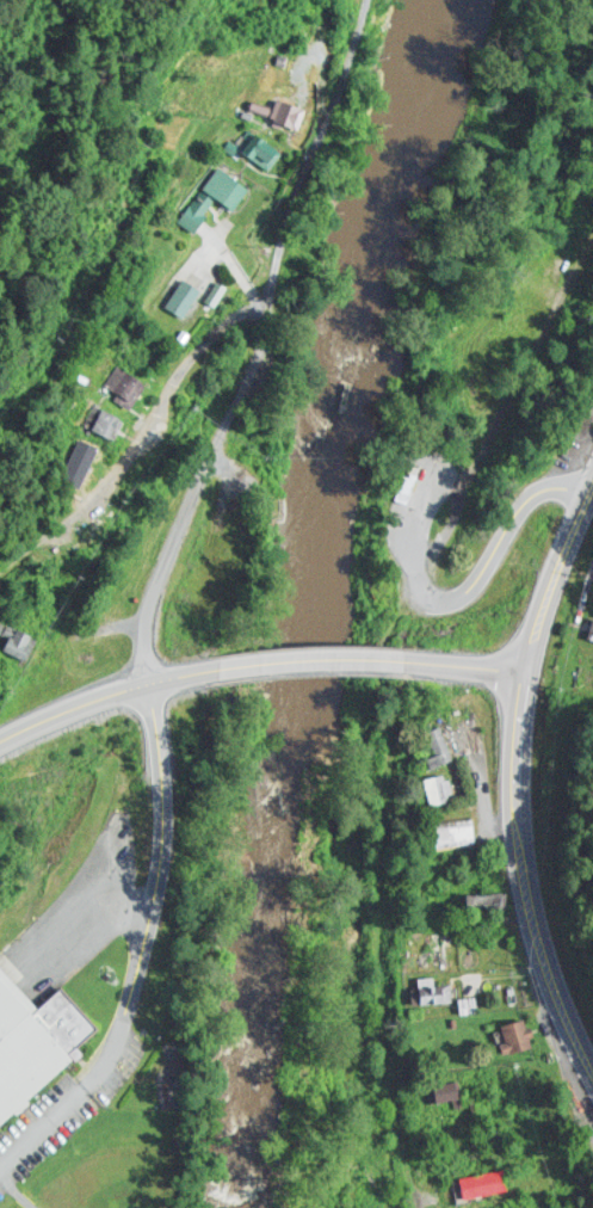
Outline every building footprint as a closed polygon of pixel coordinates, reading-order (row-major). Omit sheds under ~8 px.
[(306,122),(311,102),(282,94),(279,103),(256,97),(253,108),(306,122)] [(282,153),(268,126),(248,137),(263,164),(282,153)] [(238,204),(252,184),(223,162),(209,182),(238,204)] [(140,400),(151,377),(118,361),(107,385),(140,400)] [(129,413),(95,400),(87,422),(121,435),(129,413)] [(108,459),(75,442),(63,466),(96,483),(108,459)] [(18,630),(0,621),(0,647),(28,660),(41,633),(21,624),(18,630)] [(427,754),(430,764),(452,759),(443,722),(428,725),(434,753),(427,754)] [(453,797),(448,771),(420,777),(425,803),(453,797)] [(439,819),(441,846),(479,842),(477,815),(439,819)] [(513,906),(513,889),(470,889),(470,906),(513,906)] [(452,964),(452,929),(433,929),(433,952),(421,952),(421,964),(452,964)] [(63,1075),(82,1042),(96,1031),(100,1025),(67,984),(40,1006),(4,961),(0,959),(0,1126),(63,1075)] [(420,977),(424,992),(436,988),(432,974),(420,977)] [(500,1046),(514,1058),(538,1030),(519,1014),(504,1032),(509,1036),(500,1046)] [(463,1098),(460,1077),(430,1080),(432,1101),(463,1098)] [(510,1188),(507,1167),(454,1177),(458,1198),(510,1188)]
